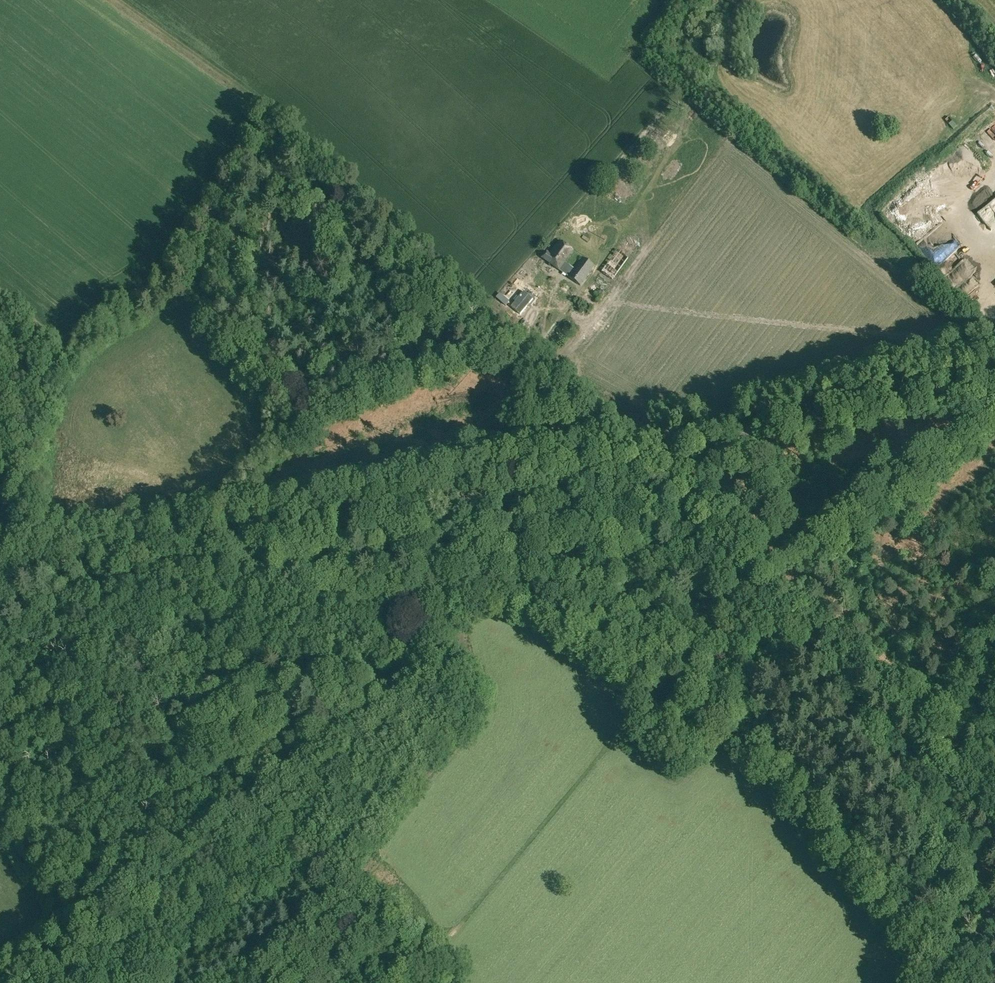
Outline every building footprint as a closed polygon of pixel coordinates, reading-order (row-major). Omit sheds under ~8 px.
[(661,138),(668,143),(676,134),(669,129),(661,138)] [(575,248),(563,239),(563,238),(563,237),(542,264),(556,274),(576,247),(575,247),(575,248)] [(569,281),(561,275),(553,285),(561,291),(569,281)] [(533,298),(524,290),(511,305),(520,313),(533,298)]
